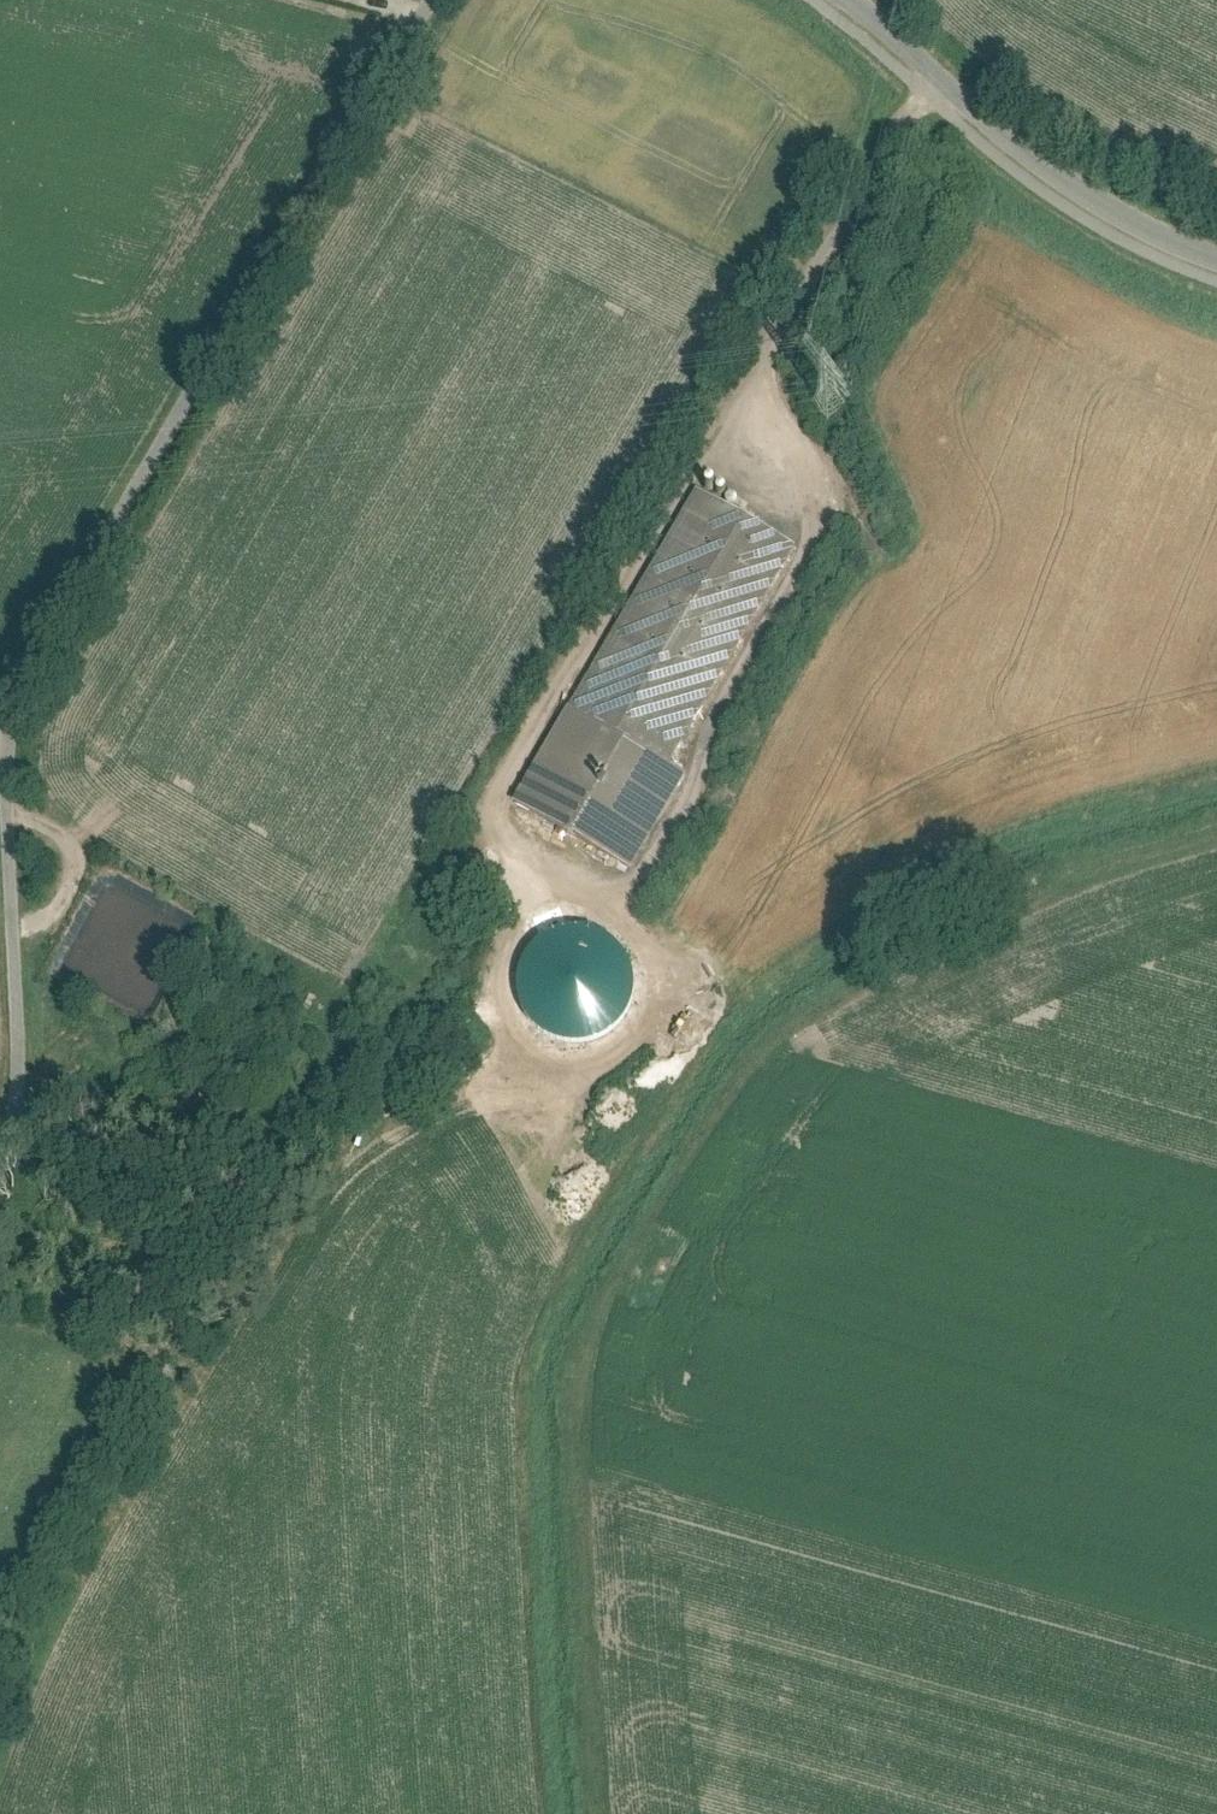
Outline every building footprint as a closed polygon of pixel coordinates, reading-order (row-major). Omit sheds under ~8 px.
[(701,486),(520,793),(634,871),(808,545),(701,486)]
